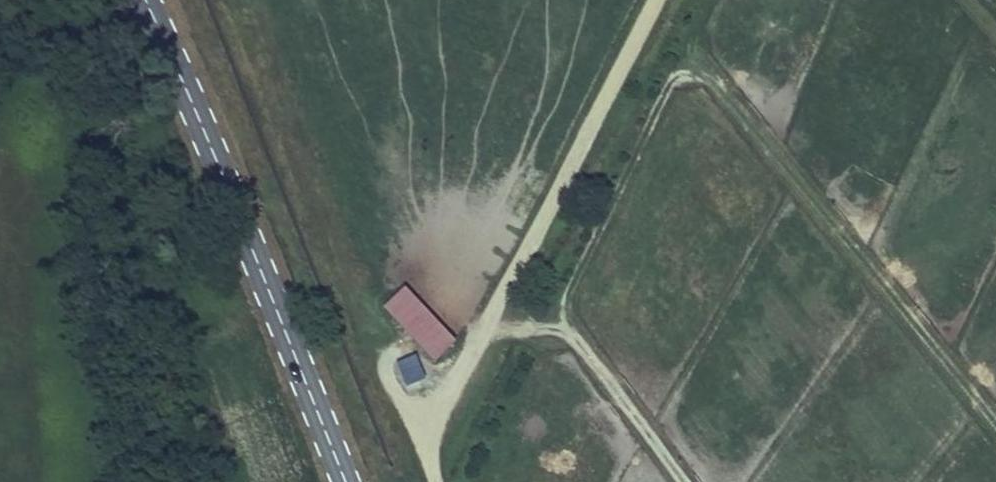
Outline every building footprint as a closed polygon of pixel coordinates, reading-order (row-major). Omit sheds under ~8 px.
[(430,367),(454,345),(403,290),(380,311),(430,367)]
